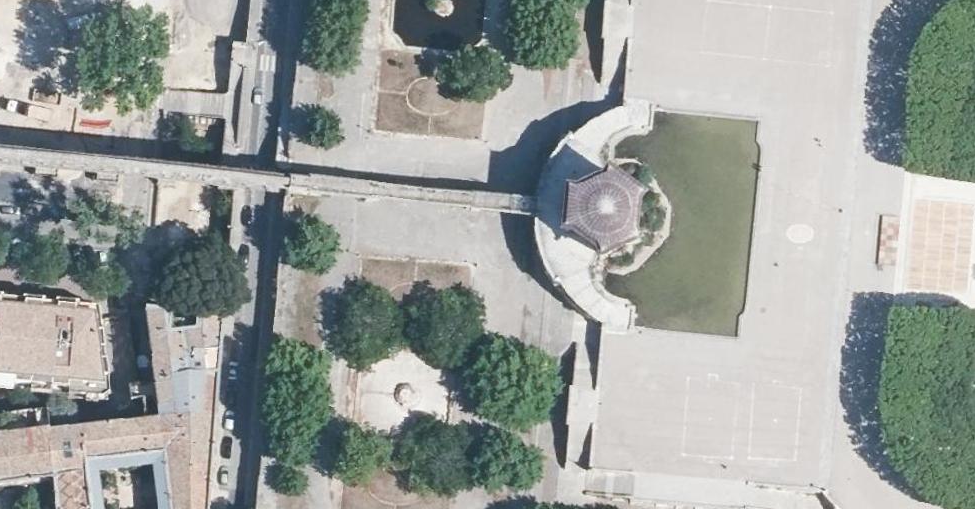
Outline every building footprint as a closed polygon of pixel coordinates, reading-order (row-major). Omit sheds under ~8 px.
[(134,174),(136,156),(101,152),(101,151),(0,141),(0,160),(134,174)] [(643,193),(605,164),(562,185),(558,230),(596,260),(639,239),(643,193)] [(74,392),(116,396),(109,308),(70,304),(69,313),(53,311),(53,302),(0,297),(0,385),(74,392)] [(63,303),(53,302),(53,311),(69,313),(70,304),(63,303)] [(220,398),(227,317),(154,310),(155,374),(147,374),(147,382),(137,381),(137,397),(155,396),(157,422),(163,421),(163,429),(184,429),(184,419),(218,417),(220,398)] [(117,401),(116,396),(74,392),(74,397),(117,401)] [(50,431),(48,412),(33,413),(35,434),(0,438),(0,483),(54,476),(50,431)] [(143,423),(50,431),(54,476),(54,482),(57,508),(102,508),(98,475),(154,469),(159,508),(210,508),(218,417),(184,419),(184,429),(163,429),(163,421),(157,422),(143,423)]
